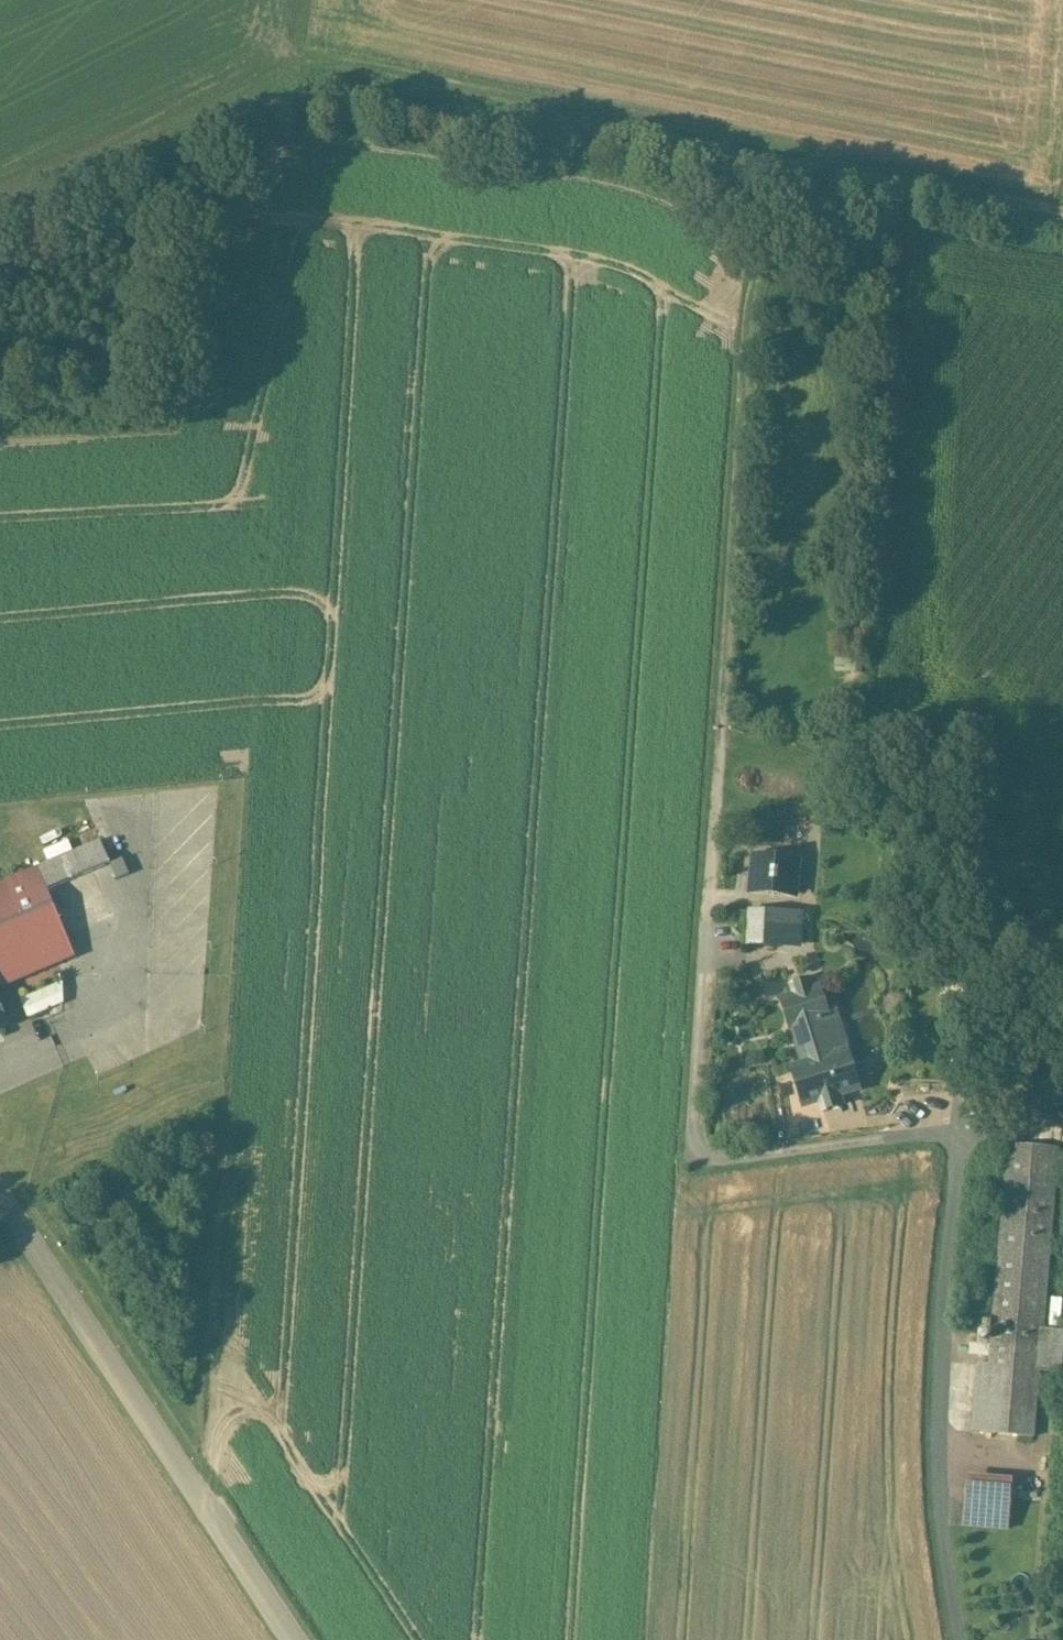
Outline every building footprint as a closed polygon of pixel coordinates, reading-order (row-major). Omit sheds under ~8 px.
[(24,873),(23,873),(27,882),(33,895),(34,895),(35,896),(47,890),(111,864),(101,841),(24,873)] [(798,863),(755,859),(752,891),(795,895),(798,863)] [(0,881),(0,988),(69,959),(61,943),(68,940),(47,890),(35,896),(34,895),(33,895),(27,882),(23,873),(24,873),(24,871),(0,881)] [(800,917),(751,914),(749,942),(798,945),(800,917)] [(65,981),(25,998),(33,1017),(73,1000),(65,981)] [(837,1014),(827,1017),(818,988),(812,990),(809,981),(792,986),(795,995),(768,1004),(777,1033),(795,1028),(809,1072),(799,1076),(808,1105),(821,1100),(824,1110),(841,1105),(837,1095),(858,1089),(847,1055),(849,1054),(837,1014)] [(9,1026),(1,1006),(0,1006),(0,1030),(9,1026)] [(1058,1149),(1009,1145),(990,1364),(979,1364),(973,1432),(1033,1437),(1058,1149)] [(1012,1493),(966,1489),(963,1526),(1009,1529),(1012,1493)]
